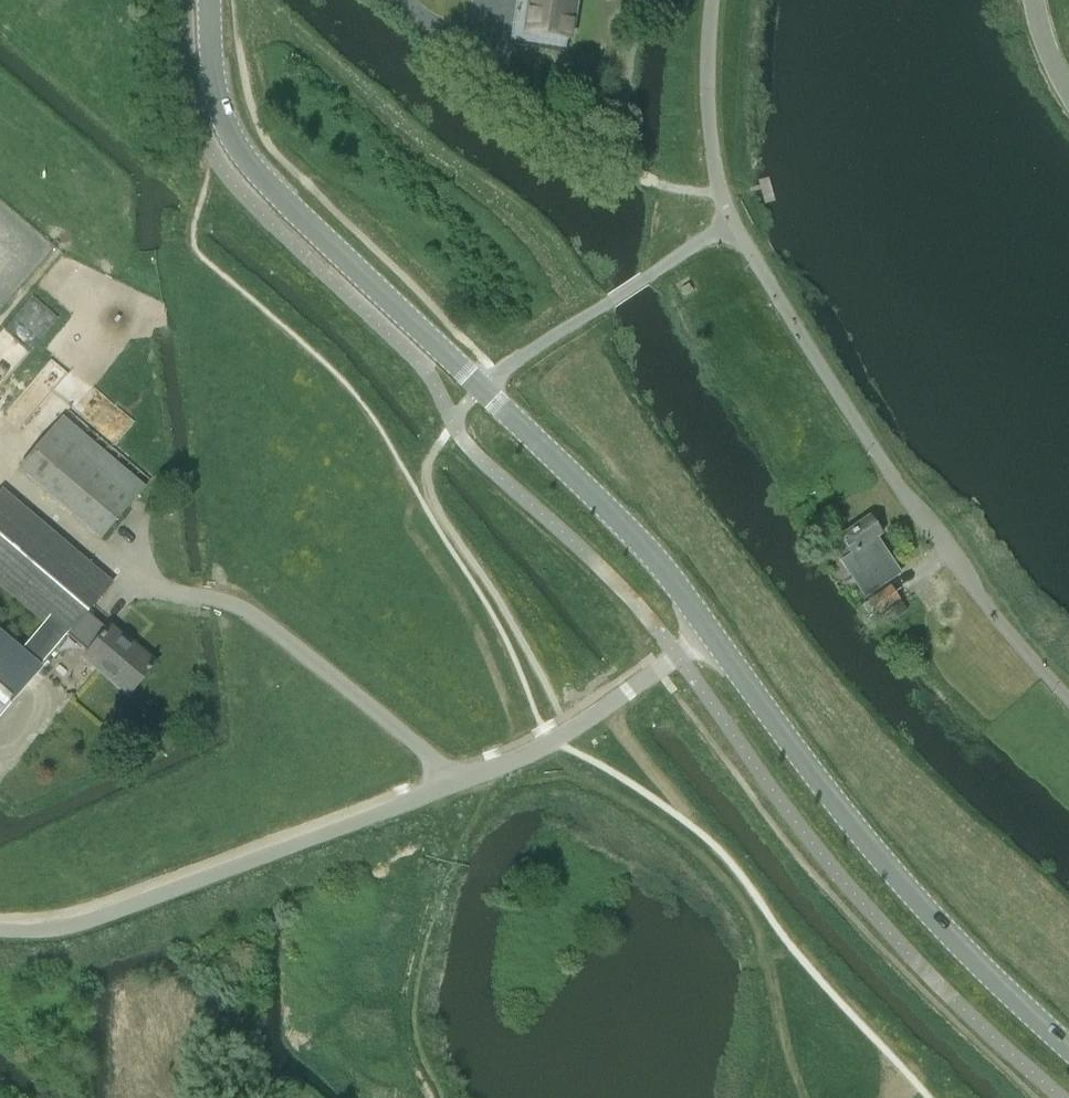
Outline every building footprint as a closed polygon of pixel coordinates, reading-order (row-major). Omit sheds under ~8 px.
[(530,15),(535,16),(532,30),(568,37),(570,21),(571,21),(575,0),(533,0),(530,15)] [(29,323),(42,335),(59,316),(38,297),(31,304),(39,311),(29,323)] [(22,426),(68,372),(52,358),(6,413),(22,426)] [(100,540),(149,481),(66,411),(17,470),(100,540)] [(31,684),(43,666),(39,663),(60,640),(62,642),(67,636),(86,653),(104,631),(84,614),(111,583),(1,489),(0,490),(0,589),(42,624),(22,648),(0,630),(0,719),(31,684)] [(864,596),(900,572),(876,537),(882,533),(870,515),(840,536),(832,541),(842,557),(839,559),(864,596)] [(907,612),(890,586),(867,601),(884,627),(907,612)] [(104,631),(86,653),(81,658),(125,696),(153,664),(108,625),(104,631)]
